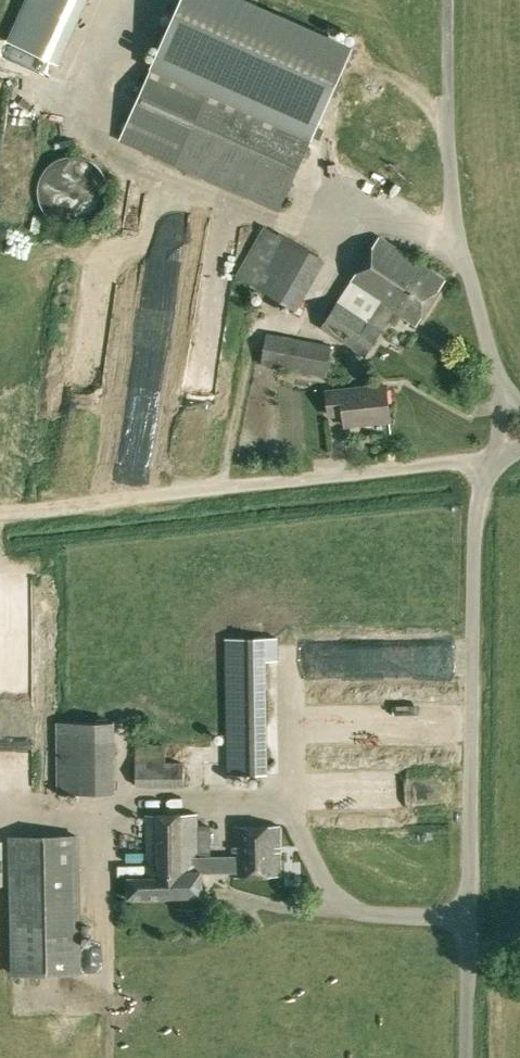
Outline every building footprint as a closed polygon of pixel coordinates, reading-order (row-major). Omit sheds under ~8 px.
[(331,94),(350,49),(238,0),(179,0),(120,138),(281,208),(305,153),(362,179),(388,125),(331,94)] [(40,181),(39,184),(38,187),(38,190),(38,193),(39,196),(39,199),(40,202),(41,205),(42,207),(44,210),(46,212),(48,215),(50,217),(52,219),(55,221),(58,222),(60,223),(63,224),(66,225),(69,226),(72,226),(75,226),(78,226),(81,225),(84,224),(87,223),(90,222),(93,220),(95,219),(98,217),(100,215),(102,212),(103,210),(105,207),(106,204),(107,201),(108,199),(109,196),(109,192),(109,189),(109,186),(108,183),(108,180),(107,177),(105,174),(104,172),(102,169),(100,167),(98,164),(95,162),(93,161),(90,159),(87,158),(84,157),(81,156),(78,155),(75,155),(72,155),(69,155),(66,156),(63,157),(60,158),(57,159),(54,161),(52,163),(49,165),(47,167),(45,169),(43,172),(42,175),(41,178),(40,181)] [(254,284),(295,309),(325,258),(283,234),(279,232),(278,234),(264,225),(236,274),(254,284)] [(320,326),(363,355),(395,310),(414,323),(443,279),(378,237),(350,281),(379,300),(368,320),(338,298),(320,326)] [(262,362),(323,373),(328,343),(267,333),(262,362)] [(343,412),(345,424),(390,419),(386,385),(327,391),(329,414),(343,412)] [(224,637),(226,773),(279,773),(277,637),(224,637)] [(1,694),(0,705),(36,707),(36,696),(1,694)] [(56,721),(56,792),(114,792),(113,721),(56,721)] [(134,761),(134,784),(184,785),(183,763),(165,763),(165,744),(137,741),(137,761),(134,761)] [(127,878),(127,896),(200,895),(200,870),(233,870),(233,856),(196,856),(196,814),(144,814),(145,877),(127,878)] [(233,856),(233,870),(233,874),(278,873),(278,825),(233,826),(233,856)] [(78,832),(13,832),(14,969),(79,968),(78,832)]
